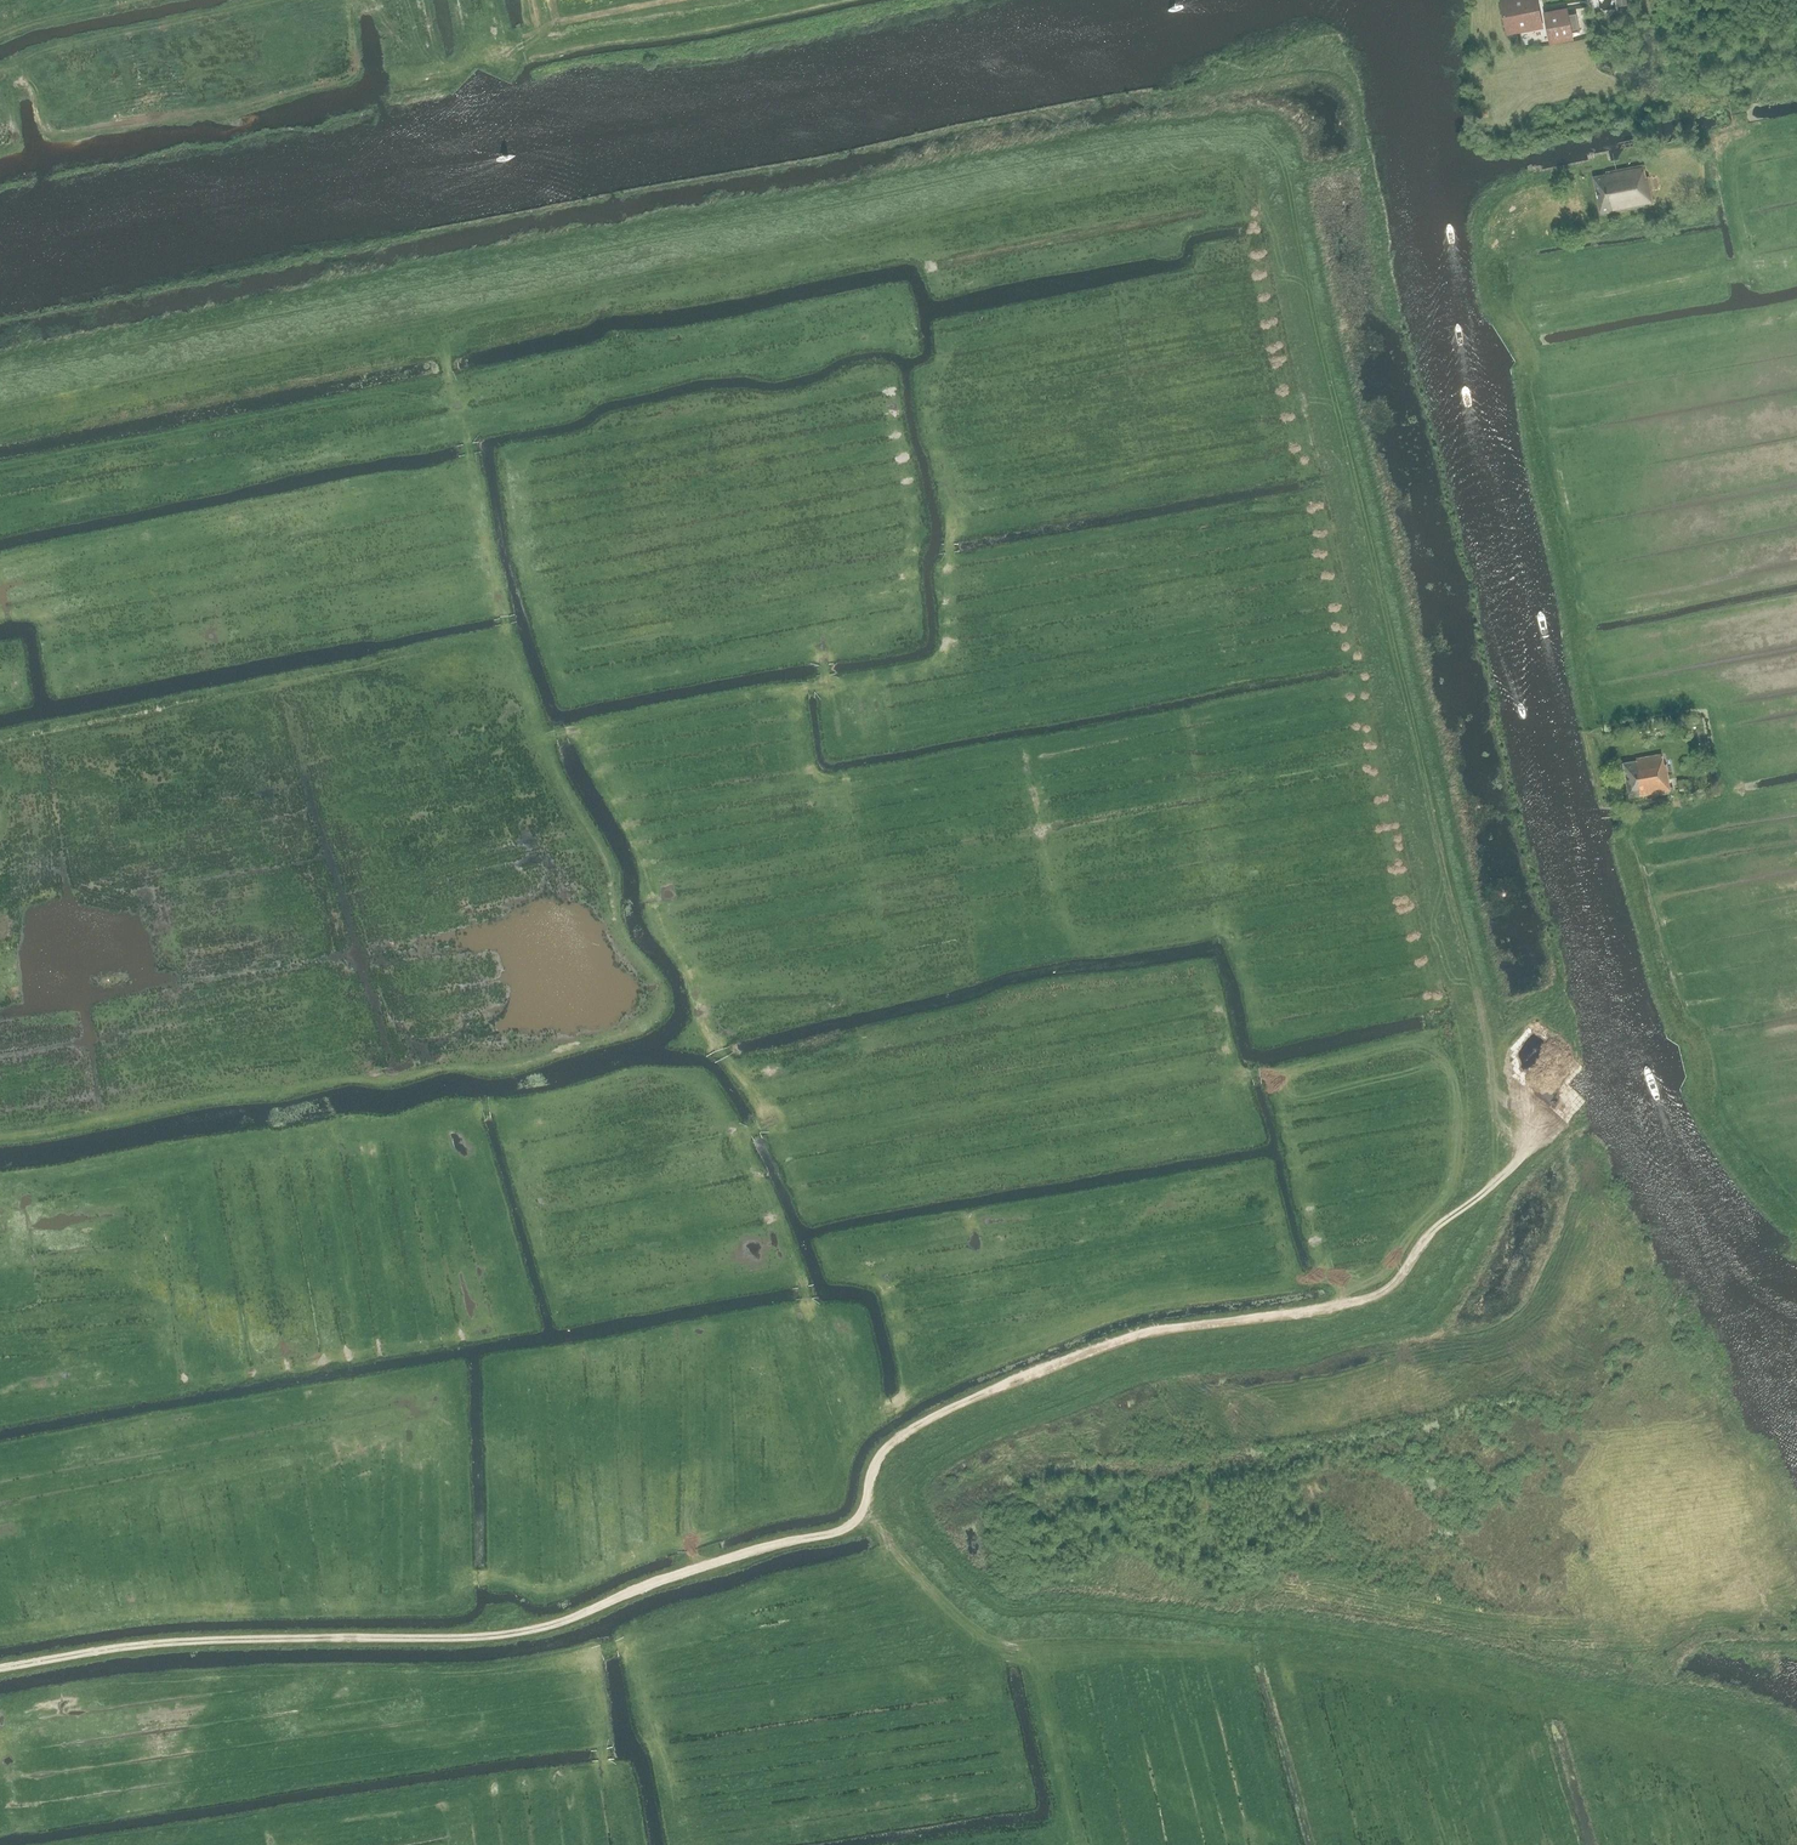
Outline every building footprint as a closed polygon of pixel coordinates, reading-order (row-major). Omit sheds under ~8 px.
[(1544,29),(1539,0),(1501,0),(1507,36),(1544,29)] [(1581,18),(1547,23),(1550,44),(1586,39),(1581,18)] [(1646,177),(1644,165),(1607,172),(1607,174),(1594,176),(1600,214),(1654,204),(1649,176),(1646,177)] [(1663,764),(1662,754),(1635,758),(1635,761),(1622,763),(1628,797),(1670,790),(1666,764),(1663,764)] [(1679,790),(1689,788),(1687,779),(1677,781),(1679,790)]
